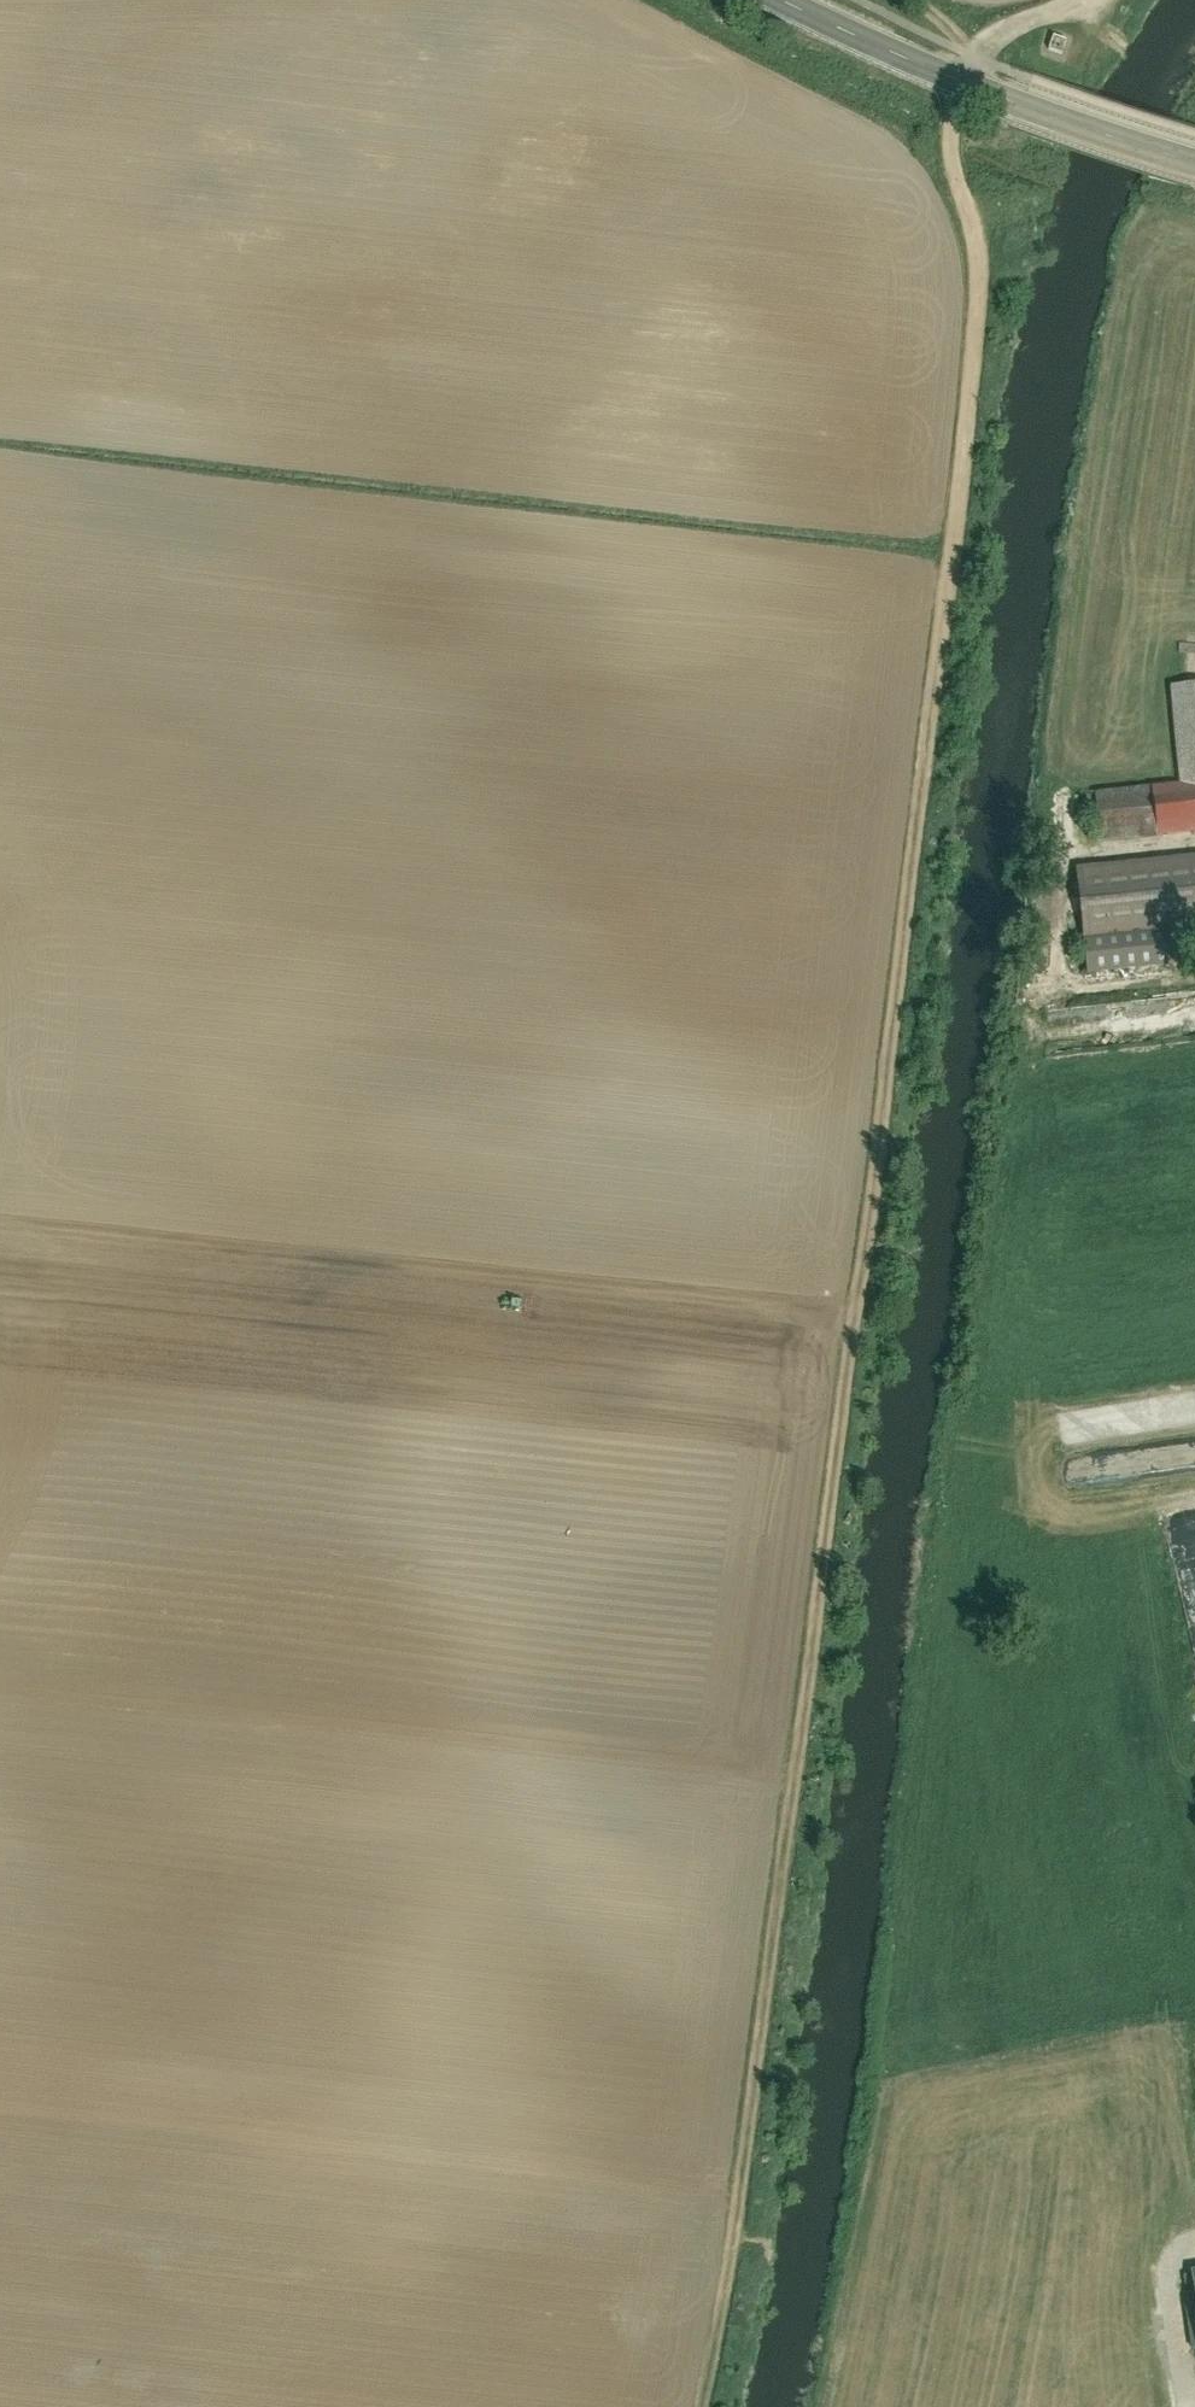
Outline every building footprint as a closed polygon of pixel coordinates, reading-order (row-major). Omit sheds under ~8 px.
[(1096,831),(1194,823),(1194,680),(1167,682),(1175,780),(1092,787),(1096,831)] [(1080,864),(1086,935),(1194,926),(1194,866),(1194,856),(1080,864)] [(1104,951),(1043,955),(1046,996),(1107,992),(1104,951)]
